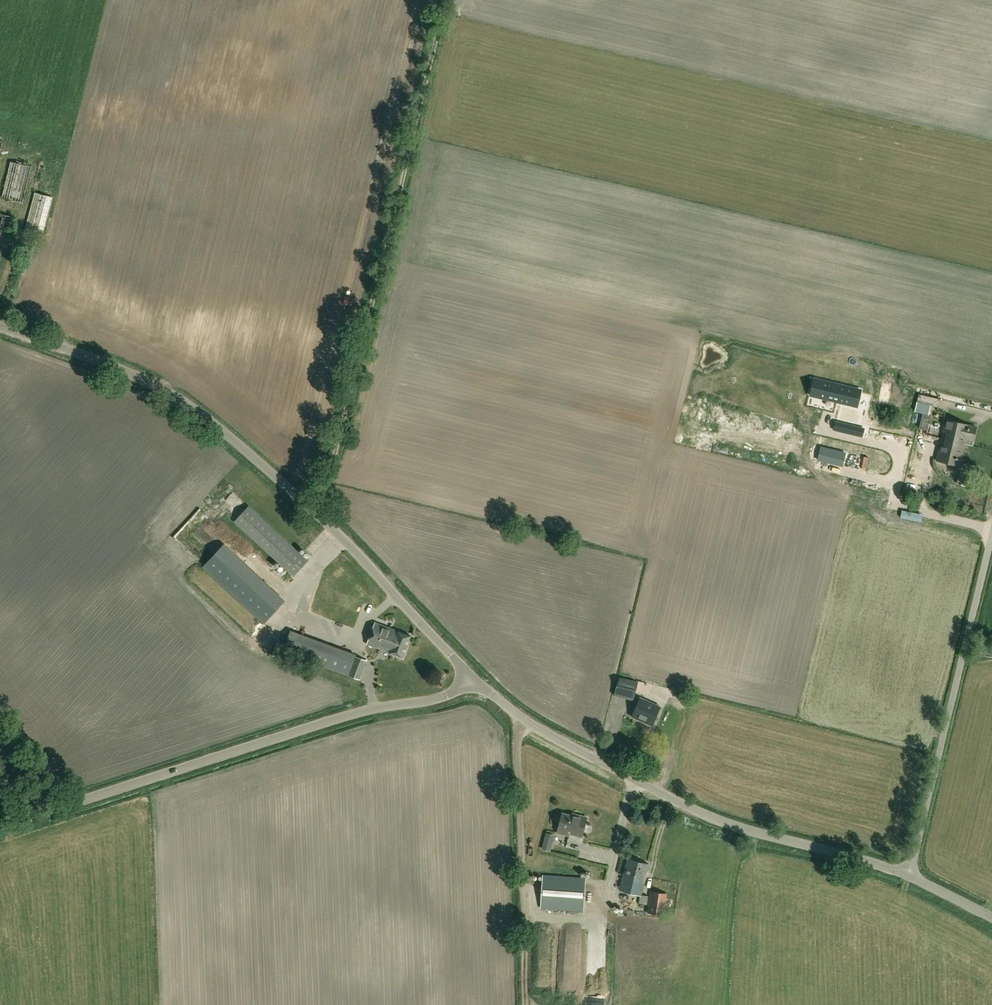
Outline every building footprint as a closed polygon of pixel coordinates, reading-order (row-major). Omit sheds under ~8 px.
[(11,161),(2,197),(23,202),(32,166),(11,161)] [(53,197),(35,192),(26,228),(44,233),(53,197)] [(0,213),(0,244),(5,245),(12,216),(0,213)] [(842,370),(860,374),(863,364),(844,359),(842,370)] [(857,386),(819,376),(815,393),(853,402),(857,386)] [(938,407),(940,399),(919,394),(917,402),(938,407)] [(922,413),(919,428),(927,430),(931,415),(922,413)] [(839,419),(837,427),(855,431),(857,423),(839,419)] [(976,426),(946,419),(943,431),(947,432),(943,445),(940,444),(936,460),(959,465),(965,438),(973,440),(976,426)] [(912,449),(824,434),(823,439),(831,440),(827,458),(842,460),(841,466),(907,478),(912,449)] [(957,482),(964,485),(969,474),(961,471),(957,482)] [(253,505),(239,519),(296,576),(310,561),(253,505)] [(263,617),(292,586),(267,563),(260,570),(223,536),(201,561),(263,617)] [(361,607),(367,610),(371,602),(365,599),(361,607)] [(411,635),(375,622),(367,644),(403,657),(411,635)] [(338,672),(348,676),(355,656),(356,654),(346,651),(338,672)] [(355,656),(348,676),(359,680),(366,661),(355,656)] [(635,692),(638,681),(618,676),(616,687),(635,692)] [(661,705),(640,696),(631,717),(651,726),(661,705)] [(569,833),(582,836),(587,817),(577,814),(577,816),(562,812),(557,832),(568,835),(569,833)] [(547,847),(554,848),(556,831),(549,830),(547,847)] [(648,863),(628,858),(624,874),(620,889),(640,894),(643,883),(648,863)] [(585,878),(543,875),(541,907),(582,910),(585,878)] [(651,891),(648,911),(664,913),(667,894),(651,891)]
